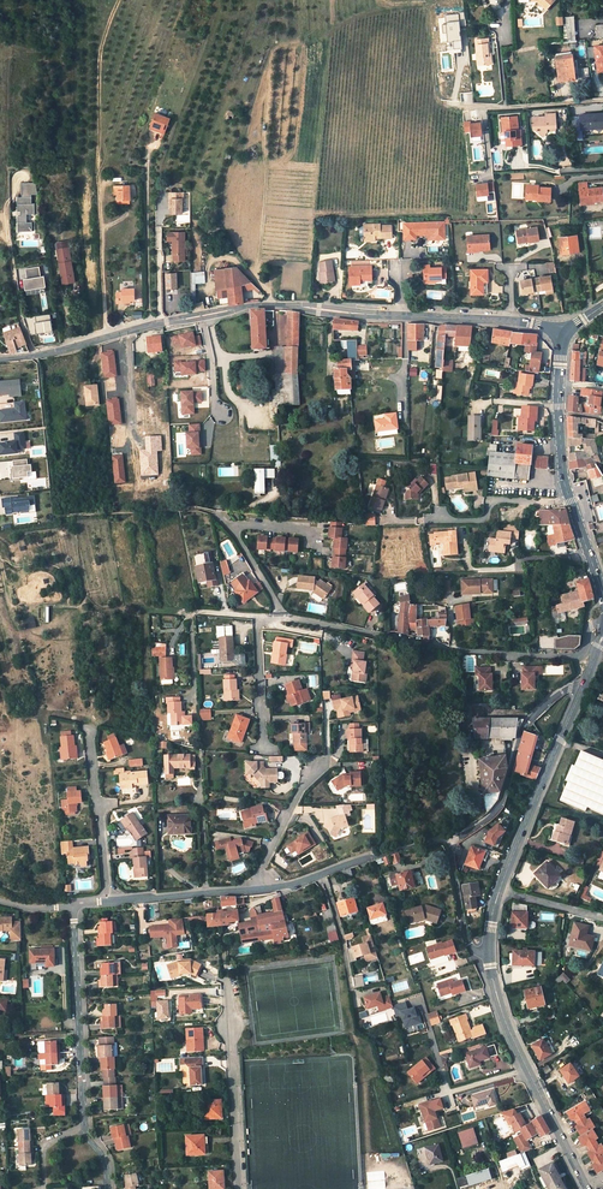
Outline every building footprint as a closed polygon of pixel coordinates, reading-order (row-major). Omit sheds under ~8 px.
[(532,1),(537,1),(546,9),(547,8),(549,6),(554,0),(532,0),(532,1)] [(462,14),(448,15),(448,21),(447,21),(449,41),(450,41),(451,48),(457,47),(457,54),(467,54),(467,47),(464,47),(462,14)] [(576,40),(574,16),(563,17),(565,41),(576,40)] [(489,38),(475,39),(478,65),(489,64),(488,53),(491,53),(490,43),(489,43),(489,38)] [(593,46),(593,47),(586,48),(587,58),(594,57),(596,73),(602,72),(602,45),(593,46)] [(572,54),(556,56),(558,72),(559,72),(560,80),(569,79),(569,81),(570,81),(575,80),(572,54)] [(580,77),(589,75),(588,68),(578,69),(580,77)] [(229,111),(226,118),(232,120),(235,113),(229,111)] [(170,118),(156,112),(151,124),(163,129),(166,123),(168,124),(170,118)] [(545,115),(532,116),(533,128),(535,128),(539,135),(546,130),(546,127),(556,126),(555,112),(545,113),(545,115)] [(579,115),(579,116),(580,126),(576,127),(577,141),(583,140),(582,129),(602,128),(602,113),(600,114),(590,115),(590,114),(579,115)] [(501,118),(502,131),(504,131),(505,145),(521,144),(520,129),(518,129),(516,116),(501,118)] [(580,126),(579,116),(571,117),(572,127),(576,127),(580,126)] [(469,122),(463,122),(464,132),(470,131),(471,136),(481,135),(480,122),(470,123),(469,122)] [(163,138),(168,124),(166,123),(163,129),(151,124),(148,133),(163,138)] [(493,181),(476,183),(477,195),(488,194),(488,192),(494,191),(493,181)] [(41,214),(39,203),(32,203),(32,194),(38,194),(36,183),(21,183),(22,197),(17,197),(17,211),(20,211),(21,216),(18,216),(18,231),(32,231),(32,222),(28,222),(27,214),(41,214)] [(129,185),(114,186),(114,192),(117,192),(118,195),(118,201),(130,200),(129,185)] [(539,186),(527,185),(526,197),(537,198),(537,200),(550,200),(551,188),(538,187),(539,186)] [(580,190),(581,201),(593,200),(593,201),(602,200),(602,196),(602,187),(580,190)] [(182,214),(182,199),(183,199),(183,193),(169,193),(170,205),(171,205),(171,214),(182,214)] [(427,236),(427,222),(404,223),(405,239),(413,238),(413,236),(416,236),(427,236)] [(444,222),(427,222),(427,236),(427,239),(444,239),(444,222)] [(380,224),(363,225),(364,237),(369,236),(369,239),(375,239),(375,238),(375,235),(380,235),(380,238),(392,237),(391,225),(380,226),(380,224)] [(538,228),(516,231),(518,242),(529,241),(529,243),(539,241),(538,228)] [(185,232),(168,232),(168,239),(173,239),(173,241),(174,241),(174,243),(173,243),(173,254),(174,254),(174,260),(185,260),(185,254),(185,232)] [(489,235),(467,236),(468,249),(478,248),(478,250),(490,249),(489,235)] [(577,236),(559,238),(561,253),(579,251),(577,236)] [(75,282),(69,248),(68,242),(57,244),(58,249),(57,250),(58,255),(59,255),(60,263),(59,263),(63,284),(75,282)] [(332,260),(319,262),(321,272),(323,282),(335,281),(332,260)] [(556,272),(555,263),(544,263),(546,269),(550,268),(550,273),(556,272)] [(46,286),(44,275),(41,276),(39,266),(25,268),(27,278),(23,279),(25,290),(46,286)] [(359,267),(349,267),(349,281),(350,285),(360,284),(360,280),(360,278),(372,278),(371,266),(359,267)] [(217,290),(218,298),(229,297),(229,304),(243,303),(243,301),(242,290),(241,285),(250,282),(236,267),(215,270),(217,290)] [(435,279),(441,279),(441,278),(446,278),(446,269),(441,269),(441,268),(430,268),(429,268),(429,270),(424,270),(424,281),(430,281),(430,279),(435,279)] [(487,270),(471,270),(471,294),(483,294),(483,280),(487,280),(487,270)] [(196,304),(196,276),(205,275),(204,271),(192,273),(192,305),(196,304)] [(176,273),(166,274),(166,289),(177,289),(176,273)] [(550,276),(520,281),(522,293),(546,290),(546,294),(553,293),(550,276)] [(242,290),(254,288),(258,292),(260,291),(250,282),(241,285),(242,290)] [(134,300),(134,289),(122,289),(122,292),(116,292),(117,303),(129,303),(129,301),(130,301),(134,300)] [(196,304),(192,305),(192,311),(192,312),(202,309),(202,303),(196,304)] [(266,349),(264,310),(251,310),(253,350),(266,349)] [(286,311),(286,314),(288,314),(288,327),(288,348),(279,347),(274,355),(276,392),(277,406),(282,406),(300,405),(298,375),(298,371),(299,314),(286,311)] [(50,314),(34,316),(37,333),(52,331),(50,314)] [(357,330),(358,323),(335,319),(334,329),(357,330)] [(423,340),(424,323),(408,323),(408,339),(417,340),(423,340)] [(439,325),(436,366),(444,366),(445,358),(446,335),(447,324),(446,324),(439,325)] [(446,335),(456,336),(455,344),(470,345),(472,326),(447,324),(446,335)] [(20,329),(4,334),(10,354),(17,353),(16,350),(21,348),(23,353),(29,352),(20,329)] [(492,342),(509,346),(512,332),(494,329),(492,342)] [(512,342),(527,343),(531,344),(531,341),(536,342),(537,334),(536,334),(514,332),(512,342)] [(193,333),(173,337),(175,345),(181,344),(182,349),(196,346),(196,347),(201,346),(201,345),(199,336),(194,337),(193,333)] [(161,336),(148,338),(149,352),(162,351),(161,336)] [(417,348),(417,340),(408,339),(409,349),(417,350),(417,348)] [(525,350),(533,352),(530,365),(525,365),(524,370),(525,370),(535,371),(539,372),(542,352),(536,351),(537,344),(536,344),(536,342),(531,341),(531,344),(527,343),(525,350)] [(579,344),(574,344),(573,346),(573,357),(572,366),(580,367),(580,351),(579,351),(579,344)] [(358,357),(368,356),(367,345),(358,346),(358,357)] [(348,349),(349,360),(351,360),(357,360),(357,357),(357,349),(348,349)] [(104,377),(117,376),(114,351),(102,353),(104,377)] [(453,358),(445,358),(444,366),(444,369),(452,369),(452,361),(453,358)] [(195,363),(181,364),(181,362),(175,362),(175,371),(181,371),(182,375),(196,374),(196,371),(205,371),(205,360),(195,361),(195,363)] [(349,360),(338,361),(338,369),(334,369),(336,391),(351,390),(351,378),(347,374),(347,370),(352,370),(351,360),(349,360)] [(579,380),(580,367),(572,366),(571,379),(579,380)] [(525,370),(525,373),(520,373),(519,383),(517,383),(516,392),(528,394),(530,388),(530,385),(532,385),(535,371),(525,370)] [(10,395),(11,395),(11,397),(21,396),(20,380),(0,382),(0,396),(10,395)] [(99,405),(97,386),(85,387),(87,399),(89,399),(90,406),(99,405)] [(601,398),(602,392),(583,389),(582,393),(582,396),(588,396),(587,405),(582,405),(582,412),(601,414),(602,409),(602,407),(600,407),(601,398)] [(194,391),(181,392),(182,416),(195,415),(194,403),(203,403),(202,392),(194,392),(194,391)] [(578,401),(578,397),(569,396),(568,405),(568,411),(579,413),(582,412),(582,405),(578,404),(578,401)] [(121,423),(119,399),(107,400),(109,424),(121,423)] [(24,402),(15,403),(15,410),(13,410),(0,411),(0,415),(1,423),(26,420),(24,402)] [(537,419),(538,408),(522,407),(522,418),(522,431),(534,432),(534,421),(534,418),(537,419)] [(386,419),(376,420),(377,431),(398,429),(396,414),(385,415),(386,419)] [(583,439),(583,434),(578,434),(578,424),(587,425),(587,419),(568,416),(568,428),(569,438),(583,439)] [(480,417),(469,417),(469,440),(479,441),(479,428),(480,428),(480,417)] [(200,424),(189,425),(189,432),(186,432),(187,448),(191,448),(191,455),(202,455),(201,442),(200,442),(199,433),(201,433),(200,424)] [(0,445),(0,447),(1,455),(17,454),(17,450),(25,449),(24,432),(15,433),(16,443),(10,444),(10,443),(6,443),(6,444),(0,445)] [(141,476),(159,475),(157,450),(162,450),(161,436),(145,437),(146,451),(140,451),(141,476)] [(569,446),(583,444),(584,452),(570,453),(570,460),(591,458),(590,456),(597,453),(598,453),(595,439),(583,439),(569,438),(569,446)] [(271,446),(272,463),(281,463),(280,445),(271,446)] [(488,476),(529,480),(532,457),(533,457),(534,446),(518,445),(517,455),(496,453),(490,452),(488,476)] [(596,464),(601,463),(597,453),(590,456),(591,458),(596,464)] [(125,482),(122,455),(112,456),(115,483),(125,482)] [(548,457),(536,457),(536,469),(547,470),(548,457)] [(586,465),(588,465),(589,470),(592,479),(593,479),(602,476),(598,467),(596,464),(591,458),(570,460),(570,469),(575,468),(583,466),(586,465)] [(27,460),(13,461),(13,467),(12,468),(13,474),(11,475),(11,481),(20,480),(20,479),(29,478),(28,473),(32,473),(31,466),(28,466),(27,460)] [(255,489),(255,493),(260,493),(264,493),(265,477),(274,477),(274,469),(254,469),(254,471),(255,471),(255,475),(254,475),(254,478),(256,477),(256,481),(254,481),(253,481),(253,483),(254,483),(256,483),(256,487),(255,487),(255,489)] [(452,477),(446,478),(448,489),(454,488),(455,487),(460,486),(460,485),(465,484),(465,487),(465,488),(467,490),(471,489),(471,491),(478,490),(475,472),(452,476),(452,477)] [(595,486),(602,484),(602,480),(602,476),(593,479),(595,486)] [(422,477),(411,488),(410,487),(409,488),(410,489),(411,490),(408,493),(408,500),(420,500),(420,494),(419,493),(421,491),(422,492),(429,485),(422,477)] [(596,515),(593,516),(591,510),(594,510),(593,507),(593,505),(592,503),(590,497),(586,480),(572,484),(574,496),(579,495),(580,497),(582,502),(576,503),(578,512),(582,526),(585,525),(591,523),(597,521),(596,515)] [(382,511),(385,501),(383,501),(387,489),(384,488),(377,485),(370,507),(382,511)] [(595,502),(599,500),(597,495),(590,497),(592,503),(595,502)] [(12,498),(2,499),(3,509),(5,509),(6,516),(13,515),(13,513),(21,512),(21,513),(29,512),(28,506),(36,506),(35,496),(26,497),(26,498),(17,499),(12,500),(12,498)] [(557,511),(542,511),(540,511),(540,512),(540,514),(540,518),(541,525),(546,525),(553,525),(569,525),(565,508),(557,508),(557,511)] [(375,516),(365,516),(366,525),(375,525),(375,516)] [(341,529),(341,523),(332,522),(331,528),(330,528),(329,538),(335,539),(334,548),(335,548),(334,553),(334,558),(333,558),(333,568),(345,569),(346,559),(345,559),(345,554),(346,549),(347,539),(341,539),(342,529),(341,529)] [(504,533),(511,533),(510,537),(517,538),(517,525),(505,526),(504,533)] [(557,543),(574,539),(569,525),(553,525),(557,543)] [(457,531),(434,533),(434,535),(430,535),(430,540),(435,540),(435,543),(443,543),(443,542),(443,541),(445,541),(447,542),(447,543),(445,544),(445,550),(451,550),(451,554),(458,554),(457,541),(458,541),(457,531)] [(503,544),(505,544),(509,544),(510,541),(510,537),(511,533),(504,533),(497,532),(497,539),(490,539),(489,551),(503,553),(503,544)] [(276,539),(272,539),(267,538),(267,537),(258,536),(257,549),(266,549),(266,548),(271,548),(275,549),(275,550),(284,551),(284,549),(289,550),(288,551),(297,552),(298,539),(290,539),(289,540),(285,540),(285,538),(276,538),(276,539)] [(216,579),(213,564),(196,568),(201,590),(218,586),(216,579)] [(235,591),(243,603),(248,599),(247,598),(257,591),(253,585),(244,572),(227,585),(230,595),(235,591)] [(314,578),(298,577),(298,588),(313,590),(313,591),(324,598),(332,588),(320,580),(318,582),(315,580),(314,578)] [(492,579),(461,580),(462,594),(480,593),(480,591),(484,591),(493,591),(492,579)] [(590,585),(588,579),(584,580),(577,582),(579,591),(581,600),(582,603),(583,603),(594,599),(590,585)] [(258,581),(253,585),(257,591),(258,592),(263,588),(258,581)] [(374,595),(364,584),(355,592),(363,602),(362,603),(370,612),(379,604),(373,596),(374,595)] [(563,604),(581,600),(579,591),(569,594),(571,600),(562,602),(563,604)] [(353,593),(362,603),(363,602),(355,592),(353,593)] [(562,602),(571,600),(569,594),(561,596),(562,602)] [(410,602),(409,595),(400,597),(401,604),(394,606),(394,613),(400,613),(398,632),(409,634),(409,631),(417,630),(417,636),(423,636),(423,640),(429,641),(429,639),(430,635),(429,627),(428,620),(427,621),(427,619),(416,621),(417,605),(410,605),(410,602)] [(553,617),(559,616),(559,613),(584,607),(583,603),(582,603),(581,600),(563,604),(552,607),(553,617)] [(471,618),(469,607),(474,607),(473,603),(469,603),(469,604),(455,607),(457,621),(462,620),(463,627),(474,625),(473,618),(471,618)] [(439,612),(439,620),(447,620),(447,618),(446,612),(439,612)] [(24,629),(36,627),(34,617),(22,619),(24,629)] [(219,638),(233,637),(232,629),(218,630),(218,638),(219,638)] [(539,636),(539,647),(552,648),(552,636),(539,636)] [(580,636),(555,636),(555,648),(580,648),(580,636)] [(219,638),(221,662),(231,661),(234,658),(234,655),(234,653),(230,650),(233,646),(233,637),(219,638)] [(287,647),(287,644),(275,642),(273,653),(275,653),(274,663),(285,665),(286,655),(285,654),(287,647)] [(153,657),(160,657),(165,656),(165,648),(152,648),(153,657)] [(364,653),(353,651),(351,667),(353,667),(353,670),(354,671),(355,673),(354,680),(366,682),(367,674),(365,674),(365,668),(366,662),(363,662),(364,653)] [(245,654),(234,655),(234,658),(231,661),(232,662),(235,662),(236,664),(246,664),(245,654)] [(166,658),(160,658),(161,679),(173,679),(172,658),(166,658)] [(538,673),(537,667),(523,667),(523,673),(522,673),(522,689),(535,689),(534,673),(538,673)] [(490,668),(476,668),(476,675),(479,675),(480,690),(492,690),(492,674),(491,674),(490,668)] [(224,679),(225,700),(236,699),(236,698),(236,691),(236,679),(234,679),(234,674),(225,675),(226,679),(224,679)] [(311,699),(307,689),(302,690),(298,680),(286,684),(289,695),(291,701),(292,706),(293,705),(306,701),(311,699)] [(358,696),(335,701),(333,701),(335,709),(337,709),(343,708),(345,716),(351,715),(350,711),(349,709),(360,707),(358,696)] [(183,717),(182,712),(181,712),(181,702),(180,702),(180,697),(166,698),(167,703),(168,703),(168,713),(172,713),(172,725),(177,725),(177,724),(183,724),(192,724),(191,716),(183,717)] [(474,709),(474,719),(483,719),(483,709),(474,709)] [(241,743),(249,720),(236,715),(229,734),(234,736),(233,740),(241,743)] [(503,740),(504,740),(512,740),(512,738),(516,738),(516,732),(521,727),(524,719),(483,719),(474,719),(476,738),(503,738),(503,740)] [(294,734),(294,744),(306,744),(306,734),(305,734),(305,725),(291,725),(291,734),(294,734)] [(350,729),(348,729),(348,739),(350,739),(352,739),(352,744),(350,744),(350,752),(364,752),(363,744),(362,744),(362,739),(361,729),(359,729),(350,729)] [(540,768),(529,765),(537,736),(525,732),(514,772),(536,779),(540,768)] [(74,758),(73,746),(74,746),(73,735),(61,737),(60,737),(61,746),(62,747),(63,759),(74,758)] [(107,751),(110,759),(110,760),(123,755),(127,754),(123,744),(119,746),(115,738),(104,742),(105,747),(107,751)] [(572,765),(565,780),(568,781),(560,799),(584,809),(585,807),(602,814),(602,760),(581,751),(575,766),(572,765)] [(195,769),(194,755),(165,755),(165,767),(165,777),(174,777),(174,768),(190,767),(190,769),(195,769)] [(484,794),(486,814),(488,812),(498,800),(508,769),(506,755),(479,759),(484,794)] [(264,762),(246,762),(246,764),(246,774),(253,774),(261,783),(264,783),(264,788),(270,788),(269,783),(278,783),(278,780),(278,773),(277,770),(266,770),(265,771),(263,768),(264,767),(264,762)] [(123,768),(114,769),(115,775),(120,774),(120,785),(126,784),(126,786),(132,786),(132,784),(136,783),(137,785),(148,784),(147,772),(123,774),(123,768)] [(344,774),(333,781),(338,790),(345,785),(351,785),(351,786),(361,786),(361,772),(351,772),(351,774),(349,774),(349,776),(345,776),(344,774)] [(81,803),(80,792),(76,792),(75,788),(68,789),(68,800),(62,801),(63,809),(64,809),(64,813),(65,813),(74,812),(76,812),(75,803),(81,803)] [(253,812),(251,812),(249,810),(245,811),(247,820),(244,821),(246,828),(256,825),(256,823),(264,820),(268,820),(266,814),(264,814),(264,812),(262,805),(252,807),(253,812)] [(347,805),(336,805),(340,817),(328,821),(325,826),(330,830),(332,836),(339,834),(340,831),(341,829),(343,831),(345,828),(349,827),(346,817),(351,816),(349,810),(347,805)] [(123,819),(129,828),(128,829),(136,841),(137,840),(143,836),(146,834),(132,813),(123,819)] [(191,815),(168,816),(169,834),(192,833),(191,815)] [(498,847),(510,820),(505,818),(489,831),(487,836),(484,834),(482,840),(498,847)] [(574,822),(562,818),(560,824),(562,825),(561,830),(558,829),(558,832),(556,831),(553,841),(565,844),(568,835),(570,836),(574,822)] [(128,827),(123,819),(118,823),(123,831),(128,827)] [(305,838),(302,839),(289,846),(293,852),(297,850),(300,848),(302,851),(307,848),(308,850),(317,845),(310,832),(304,836),(305,838)] [(472,843),(476,839),(471,835),(467,839),(472,843)] [(67,854),(67,864),(73,863),(74,865),(80,865),(80,867),(86,867),(86,862),(87,862),(87,855),(89,855),(88,847),(80,848),(79,841),(60,842),(61,855),(67,854)] [(229,841),(218,845),(221,853),(226,851),(229,849),(233,860),(239,857),(238,855),(245,853),(249,854),(250,849),(251,849),(252,844),(241,842),(231,845),(229,841)] [(469,855),(466,864),(479,869),(482,860),(485,851),(474,848),(471,857),(469,855)] [(229,849),(226,851),(231,864),(240,861),(239,857),(233,860),(229,849)] [(136,865),(137,878),(147,877),(146,858),(145,853),(131,854),(131,860),(134,860),(134,865),(136,865)] [(391,855),(393,864),(401,861),(399,853),(391,855)] [(559,879),(561,877),(547,862),(534,874),(547,888),(549,889),(551,890),(553,890),(555,889),(556,888),(558,887),(559,885),(559,883),(559,881),(559,879)] [(344,878),(352,875),(350,869),(342,871),(344,878)] [(411,872),(396,875),(400,890),(416,886),(415,880),(413,880),(412,876),(411,872)] [(480,897),(478,883),(463,885),(468,909),(476,907),(474,898),(480,897)] [(588,888),(585,886),(580,898),(590,902),(591,899),(588,897),(586,892),(588,888)] [(222,906),(237,905),(244,904),(243,896),(230,898),(221,897),(221,898),(222,906)] [(272,901),(275,912),(262,915),(260,905),(254,908),(258,926),(271,923),(285,920),(283,912),(279,897),(272,901)] [(222,906),(221,898),(213,899),(212,901),(213,906),(214,907),(217,907),(222,906)] [(354,898),(337,903),(341,916),(358,912),(354,898)] [(527,912),(527,906),(513,902),(513,912),(527,912)] [(387,915),(383,904),(367,908),(371,920),(370,920),(371,925),(383,922),(381,916),(386,915),(387,915)] [(413,910),(407,912),(409,922),(415,920),(415,921),(426,918),(437,922),(441,911),(426,906),(412,909),(413,910)] [(252,921),(239,924),(240,929),(241,936),(242,943),(273,938),(274,938),(271,923),(258,926),(254,908),(251,910),(251,917),(252,921)] [(218,914),(208,915),(204,916),(193,917),(193,922),(208,921),(209,927),(222,925),(221,915),(223,915),(223,913),(223,912),(221,910),(217,911),(218,914)] [(238,911),(223,913),(223,915),(221,915),(222,925),(229,925),(238,922),(239,921),(238,911)] [(527,921),(528,912),(527,912),(513,912),(512,912),(511,928),(527,928),(533,928),(534,928),(535,926),(536,922),(535,921),(533,921),(527,921)] [(0,918),(0,931),(11,931),(11,940),(21,940),(20,922),(11,922),(11,918),(0,918)] [(166,927),(166,926),(150,927),(151,937),(165,936),(167,938),(167,941),(169,943),(170,947),(177,946),(176,935),(184,934),(182,918),(169,919),(170,925),(170,926),(166,927)] [(281,944),(280,940),(284,940),(283,937),(289,936),(285,923),(285,920),(271,923),(274,938),(273,938),(274,944),(281,944)] [(112,922),(107,922),(102,922),(100,922),(101,926),(101,927),(98,928),(99,934),(111,933),(113,933),(113,929),(112,922)] [(588,926),(575,923),(570,945),(591,950),(593,940),(585,938),(586,935),(588,926)] [(336,930),(328,933),(331,942),(339,940),(336,930)] [(97,940),(97,946),(112,945),(111,933),(99,934),(99,938),(99,940),(97,940)] [(377,958),(371,935),(362,938),(364,944),(353,947),(356,958),(364,955),(369,954),(370,960),(377,958)] [(442,943),(427,948),(431,958),(442,954),(442,953),(444,952),(445,956),(456,952),(452,941),(442,944),(442,943)] [(54,950),(31,950),(31,961),(36,961),(36,963),(46,963),(46,966),(55,966),(54,950)] [(534,965),(534,951),(514,951),(514,953),(510,953),(510,963),(514,963),(522,963),(522,965),(534,965)] [(182,962),(176,963),(168,965),(171,974),(179,972),(180,975),(186,974),(186,971),(191,971),(191,973),(196,976),(202,964),(195,961),(182,962)] [(115,975),(115,963),(102,964),(103,968),(103,969),(100,969),(101,976),(113,975),(115,975)] [(99,981),(99,988),(114,987),(113,975),(101,976),(101,980),(101,981),(99,981)] [(364,975),(354,977),(356,988),(366,986),(365,985),(369,985),(369,982),(365,983),(364,975)] [(438,988),(441,995),(451,992),(452,995),(464,991),(461,980),(452,983),(451,980),(439,984),(440,987),(438,988)] [(545,1004),(541,987),(525,991),(527,1001),(525,1002),(527,1009),(528,1010),(529,1010),(531,1010),(532,1009),(533,1009),(533,1007),(545,1004)] [(379,992),(364,997),(365,1001),(381,996),(379,992)] [(204,1008),(203,995),(180,997),(181,1014),(194,1013),(194,1009),(204,1008)] [(381,996),(365,1001),(368,1009),(377,1006),(378,1007),(383,1006),(384,1009),(393,1007),(389,995),(381,998),(381,996)] [(404,1028),(422,1023),(420,1015),(417,1016),(414,1006),(407,1008),(406,1002),(392,1005),(396,1017),(401,1015),(404,1028)] [(117,1016),(117,1004),(105,1005),(105,1009),(105,1010),(102,1010),(103,1017),(117,1016)] [(465,1014),(450,1020),(459,1042),(472,1037),(473,1038),(485,1034),(482,1025),(472,1028),(473,1030),(471,1031),(466,1020),(467,1019),(465,1014)] [(431,1025),(440,1022),(440,1020),(443,1019),(442,1015),(429,1019),(431,1025)] [(101,1022),(101,1029),(116,1028),(115,1016),(103,1017),(103,1021),(103,1022),(101,1022)] [(201,1051),(201,1039),(204,1039),(203,1029),(187,1030),(188,1052),(201,1051)] [(98,1046),(99,1058),(100,1058),(113,1057),(112,1046),(115,1045),(114,1037),(98,1038),(99,1046),(98,1046)] [(556,1053),(550,1041),(546,1043),(544,1040),(533,1046),(541,1061),(556,1053)] [(57,1041),(45,1041),(46,1053),(60,1053),(60,1046),(57,1047),(57,1045),(57,1041)] [(498,1055),(495,1045),(486,1047),(489,1057),(498,1055)] [(486,1047),(465,1054),(470,1068),(480,1064),(479,1061),(489,1057),(486,1047)] [(46,1053),(46,1065),(58,1065),(58,1060),(58,1059),(60,1059),(60,1053),(46,1053)] [(444,1054),(440,1055),(442,1063),(447,1061),(446,1058),(449,1057),(448,1053),(444,1054)] [(100,1058),(101,1070),(102,1070),(102,1078),(103,1078),(115,1077),(115,1069),(116,1069),(115,1057),(113,1057),(100,1058)] [(190,1067),(191,1086),(203,1085),(202,1067),(204,1067),(204,1057),(187,1058),(187,1064),(186,1064),(186,1065),(190,1067)] [(426,1058),(408,1072),(415,1081),(425,1073),(427,1075),(435,1069),(426,1058)] [(571,1081),(579,1076),(574,1068),(572,1066),(571,1063),(562,1069),(565,1074),(564,1074),(567,1079),(569,1078),(571,1081)] [(394,1073),(384,1076),(385,1081),(396,1078),(394,1073)] [(425,1073),(415,1081),(417,1083),(427,1075),(425,1073)] [(103,1078),(104,1086),(103,1086),(103,1098),(118,1098),(117,1085),(116,1077),(115,1077),(103,1078)] [(59,1083),(47,1083),(48,1089),(48,1095),(50,1095),(62,1094),(62,1088),(59,1088),(59,1087),(59,1083)] [(492,1090),(472,1096),(475,1106),(488,1103),(489,1106),(496,1104),(492,1090)] [(62,1106),(62,1101),(65,1101),(64,1094),(62,1094),(50,1095),(51,1107),(54,1107),(54,1113),(65,1112),(65,1106),(62,1106)] [(103,1098),(104,1110),(119,1109),(118,1098),(103,1098)] [(444,1108),(441,1098),(431,1101),(430,1101),(419,1104),(424,1122),(425,1121),(428,1131),(440,1127),(437,1118),(436,1118),(434,1111),(444,1108)] [(221,1100),(203,1101),(204,1119),(220,1118),(219,1106),(221,1106),(221,1100)] [(581,1104),(569,1112),(574,1120),(575,1119),(577,1122),(581,1119),(585,1117),(583,1114),(586,1112),(581,1104)] [(524,1122),(519,1113),(517,1114),(513,1108),(502,1112),(507,1121),(509,1120),(511,1124),(516,1132),(520,1129),(526,1126),(524,1122)] [(537,1133),(536,1130),(537,1130),(541,1137),(550,1132),(548,1128),(540,1115),(532,1120),(533,1122),(531,1123),(526,1126),(520,1129),(523,1133),(517,1137),(520,1142),(517,1144),(520,1149),(529,1144),(526,1140),(537,1133)] [(578,1126),(582,1134),(584,1133),(591,1128),(594,1126),(590,1119),(587,1121),(585,1117),(581,1119),(577,1122),(579,1125),(578,1126)] [(124,1125),(110,1128),(112,1139),(114,1139),(127,1136),(124,1125)] [(473,1127),(458,1132),(463,1148),(478,1143),(473,1127)] [(31,1129),(18,1129),(18,1142),(19,1148),(34,1147),(33,1135),(31,1135),(31,1133),(31,1129)] [(590,1132),(582,1136),(581,1137),(586,1145),(587,1144),(589,1147),(597,1142),(595,1139),(598,1137),(593,1130),(590,1132)] [(204,1135),(186,1136),(187,1155),(205,1154),(204,1135)] [(114,1139),(117,1150),(131,1148),(129,1136),(127,1136),(114,1139)] [(602,1152),(602,1146),(602,1144),(599,1146),(597,1142),(589,1147),(591,1151),(590,1152),(593,1158),(602,1152)] [(438,1144),(425,1148),(428,1157),(429,1157),(431,1164),(443,1161),(438,1144)] [(529,1144),(520,1149),(522,1152),(532,1149),(529,1144)] [(32,1159),(34,1159),(34,1147),(19,1148),(20,1166),(32,1165),(32,1161),(32,1159)] [(602,1170),(602,1158),(602,1155),(594,1160),(595,1163),(593,1164),(598,1173),(602,1170)] [(540,1170),(549,1188),(565,1188),(552,1164),(540,1170)] [(209,1172),(210,1188),(224,1188),(223,1171),(209,1172)] [(137,1173),(124,1176),(126,1180),(126,1181),(123,1182),(125,1188),(136,1188),(136,1186),(139,1185),(137,1173)]
